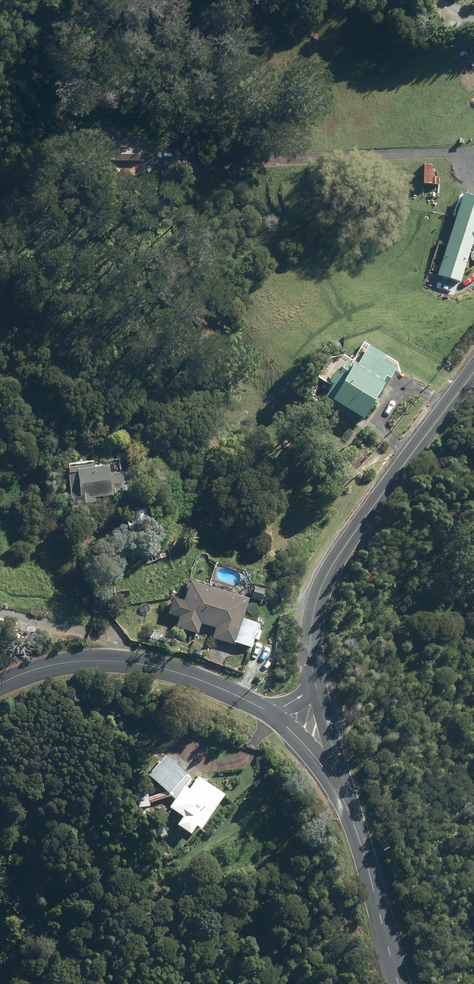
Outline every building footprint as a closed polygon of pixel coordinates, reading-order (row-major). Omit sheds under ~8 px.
[(110,162),(140,162),(140,148),(111,148),(110,162)] [(434,163),(425,163),(424,185),(434,185),(434,163)] [(465,193),(438,275),(462,283),(473,248),(473,196),(465,193)] [(398,368),(385,360),(388,356),(371,346),(360,364),(357,362),(355,366),(348,362),(341,372),(338,370),(330,383),(334,386),(327,396),(329,405),(354,420),(356,417),(364,421),(365,420),(366,420),(398,368)] [(438,365),(432,363),(429,369),(435,372),(438,365)] [(124,495),(123,474),(111,475),(110,467),(78,471),(78,472),(69,473),(74,518),(87,516),(86,505),(97,504),(96,499),(108,497),(108,502),(122,500),(121,495),(124,495)] [(125,515),(129,527),(149,521),(145,508),(125,515)] [(250,600),(192,583),(186,602),(174,598),(169,615),(180,619),(177,629),(199,635),(202,625),(216,629),(213,639),(237,646),(250,600)] [(265,591),(255,588),(252,599),(262,602),(265,591)] [(279,628),(271,627),(268,644),(277,645),(279,628)] [(262,633),(255,630),(252,639),(259,642),(262,633)] [(170,792),(188,772),(166,753),(148,773),(170,792)] [(198,824),(202,827),(226,793),(199,774),(196,780),(190,775),(184,784),(185,785),(170,806),(184,815),(178,824),(192,833),(198,824)] [(136,816),(152,814),(151,805),(150,805),(149,792),(150,791),(149,783),(133,784),(136,816)] [(162,836),(167,832),(161,822),(155,825),(162,836)] [(175,869),(170,864),(166,868),(171,873),(175,869)]
